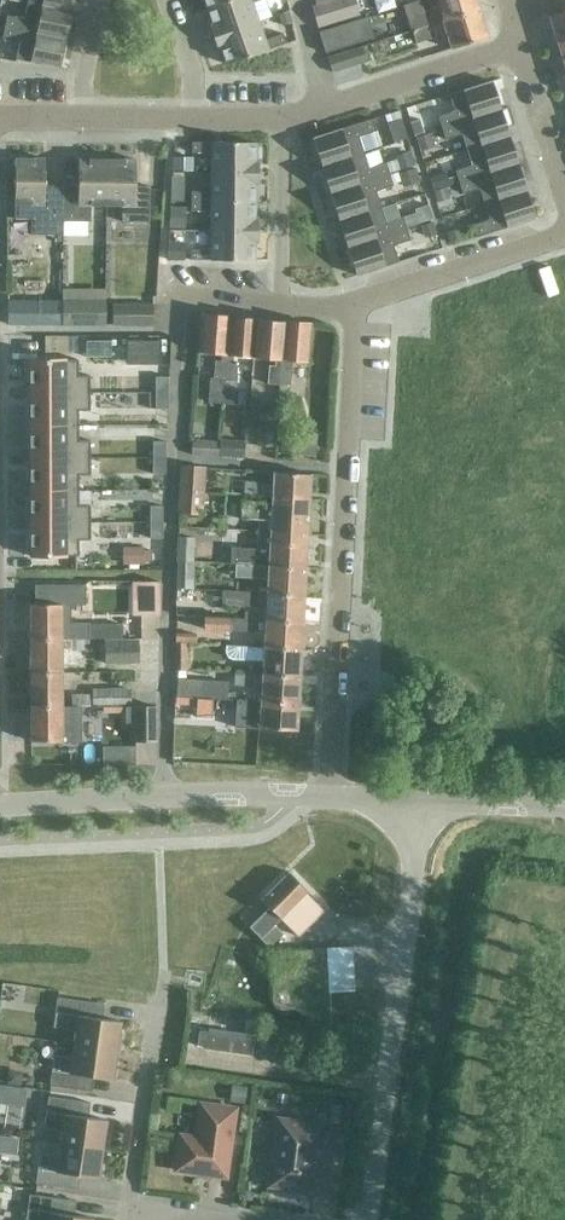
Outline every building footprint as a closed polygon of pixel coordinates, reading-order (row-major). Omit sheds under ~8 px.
[(26,3),(69,11),(72,0),(27,0),(26,3)] [(206,9),(231,0),(203,0),(206,9)] [(206,9),(212,25),(209,27),(212,37),(257,21),(270,17),(264,0),(231,0),(206,9)] [(317,27),(356,15),(351,0),(331,0),(314,5),(310,6),(317,27)] [(401,6),(405,18),(409,31),(411,30),(443,20),(478,9),(475,0),(420,0),(401,6)] [(6,16),(3,27),(64,39),(69,11),(26,3),(23,19),(6,16)] [(443,20),(411,30),(416,44),(445,35),(450,50),(487,38),(478,9),(443,20)] [(564,40),(564,11),(549,16),(557,43),(564,40)] [(287,13),(277,17),(281,29),(291,24),(287,13)] [(360,32),(371,29),(367,18),(318,33),(325,54),(363,42),(360,32)] [(257,21),(212,37),(216,48),(220,47),(226,65),(267,50),(286,43),(282,34),(264,40),(257,21)] [(64,39),(3,27),(1,39),(19,43),(15,60),(30,63),(58,68),(64,39)] [(331,72),(366,61),(361,47),(327,58),(331,72)] [(441,128),(500,109),(491,81),(449,94),(454,111),(437,116),(441,128)] [(500,109),(441,128),(445,139),(462,134),(467,150),(508,137),(500,109)] [(321,166),(363,153),(358,137),(375,132),(371,119),(340,129),(312,138),(321,166)] [(419,120),(409,123),(413,136),(423,133),(419,120)] [(400,121),(386,125),(392,144),(406,139),(400,121)] [(430,132),(415,137),(419,151),(434,146),(430,132)] [(508,137),(467,150),(472,165),(455,171),(456,175),(458,182),(517,164),(508,137)] [(211,172),(259,173),(259,161),(255,161),(255,143),(192,142),(192,153),(211,153),(211,172)] [(410,151),(394,156),(398,170),(414,165),(410,151)] [(368,168),(363,153),(321,166),(330,193),(389,175),(385,163),(368,168)] [(192,156),(172,156),(172,170),(192,170),(192,156)] [(63,222),(63,186),(43,186),(44,159),(14,159),(14,219),(30,219),(30,235),(63,235),(63,222)] [(77,186),(63,186),(63,222),(90,222),(90,205),(106,205),(106,160),(78,159),(77,186)] [(135,160),(106,160),(106,205),(121,206),(121,222),(149,222),(149,187),(134,187),(135,160)] [(517,164),(458,182),(462,194),(479,188),(484,204),(526,191),(517,164)] [(415,168),(398,173),(400,182),(402,187),(419,181),(415,168)] [(191,192),(191,201),(255,202),(255,184),(258,184),(259,173),(211,172),(211,192),(191,192)] [(445,172),(428,177),(432,190),(458,182),(456,175),(447,178),(445,172)] [(398,173),(389,176),(392,185),(400,182),(398,173)] [(389,175),(330,193),(339,220),(380,207),(375,191),(392,186),(392,185),(389,176),(389,175)] [(445,187),(433,191),(436,202),(449,198),(445,187)] [(526,191),(484,204),(489,220),(472,225),(476,238),(535,219),(526,191)] [(183,192),(170,192),(170,208),(179,208),(183,208),(183,192)] [(255,202),(191,201),(191,211),(211,211),(210,230),(258,231),(258,219),(254,219),(255,202)] [(385,223),(380,207),(339,220),(347,248),(406,229),(402,217),(385,223)] [(170,208),(169,208),(168,230),(185,230),(185,208),(183,208),(179,208),(170,208)] [(427,208),(415,212),(418,223),(431,219),(427,208)] [(433,221),(418,225),(423,239),(437,234),(433,221)] [(459,228),(446,232),(449,242),(462,238),(459,228)] [(406,229),(347,248),(356,276),(398,263),(392,246),(410,240),(406,229)] [(258,231),(210,230),(210,250),(190,250),(190,260),(254,261),(254,242),(258,242),(258,231)] [(183,242),(167,242),(167,260),(183,260),(183,242)] [(104,301),(61,301),(61,303),(61,325),(104,325),(104,301)] [(61,303),(33,303),(33,325),(61,325),(61,303)] [(112,325),(152,325),(152,305),(112,305),(112,325)] [(224,382),(224,381),(230,317),(202,315),(198,354),(221,356),(220,362),(215,362),(213,380),(210,379),(208,404),(222,405),(224,382)] [(230,317),(224,381),(237,382),(238,364),(232,363),(232,357),(253,359),(256,320),(230,317)] [(283,322),(256,320),(253,359),(275,361),(274,367),(269,366),(268,384),(278,385),(283,322)] [(283,322),(278,385),(290,386),(291,368),(285,368),(286,362),(306,364),(310,325),(283,322)] [(160,341),(126,341),(126,365),(159,365),(160,341)] [(44,360),(28,360),(28,394),(89,393),(89,376),(77,376),(77,360),(44,360)] [(167,377),(154,377),(154,393),(167,393),(167,377)] [(89,393),(28,394),(29,426),(77,426),(77,411),(89,411),(89,393)] [(167,393),(154,393),(154,409),(167,409),(167,402),(167,393)] [(272,448),(275,412),(261,411),(258,447),(272,448)] [(77,426),(29,426),(29,458),(89,458),(89,440),(78,440),(77,426)] [(278,454),(314,457),(315,435),(280,432),(278,454)] [(219,440),(217,458),(244,460),(245,442),(219,440)] [(191,456),(217,458),(218,444),(192,441),(191,456)] [(165,442),(152,442),(152,458),(165,458),(165,442)] [(89,458),(29,458),(29,491),(78,491),(78,476),(89,476),(89,458)] [(165,458),(152,458),(152,474),(165,474),(165,465),(165,458)] [(204,493),(205,469),(181,468),(180,491),(204,493)] [(244,483),(243,495),(272,496),(309,499),(310,475),(273,473),(272,487),(263,486),(263,484),(244,483)] [(78,491),(29,491),(29,523),(90,523),(90,505),(78,505),(78,491)] [(202,517),(204,493),(180,491),(178,515),(202,517)] [(242,502),(241,518),(270,520),(270,532),(307,534),(308,522),(309,499),(272,496),(271,510),(263,510),(263,503),(242,502)] [(162,506),(149,507),(149,523),(162,523),(162,506)] [(90,523),(29,523),(29,557),(45,557),(78,557),(78,541),(90,541),(90,523)] [(162,523),(149,523),(149,539),(162,539),(162,532),(162,523)] [(230,548),(229,564),(230,564),(235,565),(305,568),(306,546),(307,534),(270,532),(257,531),(256,550),(230,548)] [(176,568),(192,568),(193,539),(178,538),(176,568)] [(142,548),(127,548),(127,563),(142,563),(142,548)] [(235,565),(234,579),(267,581),(266,593),(303,595),(304,577),(305,568),(235,565)] [(192,568),(176,568),(175,589),(191,590),(192,568)] [(158,582),(131,582),(132,616),(159,616),(158,582)] [(34,604),(29,604),(29,639),(61,639),(71,639),(87,639),(87,623),(69,623),(68,604),(83,604),(83,585),(34,585),(34,604)] [(221,591),(220,608),(245,609),(246,607),(265,608),(264,621),(302,623),(303,595),(266,593),(221,591)] [(204,617),(203,630),(230,631),(231,619),(204,617)] [(231,619),(230,631),(264,633),(263,648),(300,650),(302,623),(264,621),(231,619)] [(175,642),(195,643),(195,634),(175,633),(175,642)] [(61,639),(29,639),(29,673),(61,673),(61,639)] [(88,649),(88,639),(87,639),(71,639),(71,649),(88,649)] [(104,664),(137,664),(136,641),(103,641),(104,664)] [(174,670),(189,671),(190,644),(174,643),(174,670)] [(225,646),(225,653),(228,658),(232,659),(235,659),(253,660),(262,660),(262,675),(299,677),(300,650),(263,648),(253,648),(225,646)] [(61,673),(29,673),(30,707),(61,707),(61,673)] [(234,674),(233,686),(251,687),(261,688),(260,702),(298,704),(299,677),(262,675),(252,675),(234,674)] [(177,681),(176,697),(200,698),(201,698),(213,699),(226,700),(227,684),(199,682),(177,681)] [(92,704),(130,704),(130,689),(92,689),(92,704)] [(88,696),(72,696),(72,706),(88,706),(88,696)] [(201,698),(201,713),(212,713),(213,699),(201,698)] [(235,700),(233,728),(296,731),(298,704),(260,702),(235,700)] [(133,707),(124,707),(125,724),(133,723),(133,741),(155,740),(154,706),(133,707)] [(61,707),(30,707),(30,742),(61,741),(79,741),(79,707),(61,707)] [(269,908),(249,927),(260,939),(276,923),(280,919),(296,936),(320,912),(303,895),(307,892),(288,873),(261,900),(269,908)] [(350,901),(349,916),(365,917),(367,902),(350,901)] [(327,948),(330,993),(354,991),(352,947),(327,948)] [(73,1045),(116,1051),(120,1022),(93,1018),(95,1003),(57,998),(53,1028),(75,1031),(73,1045)] [(254,1035),(208,1029),(207,1032),(198,1031),(196,1044),(205,1046),(205,1049),(251,1056),(254,1035)] [(116,1051),(73,1045),(71,1058),(53,1056),(49,1086),(83,1090),(85,1075),(112,1079),(116,1051)] [(7,1071),(5,1085),(8,1085),(20,1087),(22,1073),(7,1071)] [(8,1085),(5,1105),(22,1107),(24,1088),(20,1087),(8,1085)] [(231,1085),(229,1102),(244,1104),(246,1088),(231,1085)] [(277,1092),(275,1103),(285,1104),(287,1094),(277,1092)] [(59,1143),(102,1149),(106,1120),(79,1116),(81,1102),(48,1097),(43,1127),(61,1129),(59,1143)] [(211,1176),(226,1178),(235,1109),(200,1103),(195,1137),(179,1135),(174,1171),(197,1174),(197,1171),(204,1172),(203,1177),(210,1178),(211,1176)] [(331,1107),(329,1123),(340,1124),(341,1107),(331,1107)] [(277,1119),(268,1186),(306,1191),(306,1188),(310,1185),(311,1177),(309,1173),(311,1159),(313,1159),(318,1124),(277,1119)] [(14,1154),(16,1138),(0,1136),(0,1152),(14,1154)] [(102,1149),(59,1143),(57,1157),(39,1154),(35,1184),(69,1189),(71,1174),(98,1178),(102,1149)] [(92,1219),(65,1215),(67,1200),(29,1195),(25,1219),(92,1219)]
